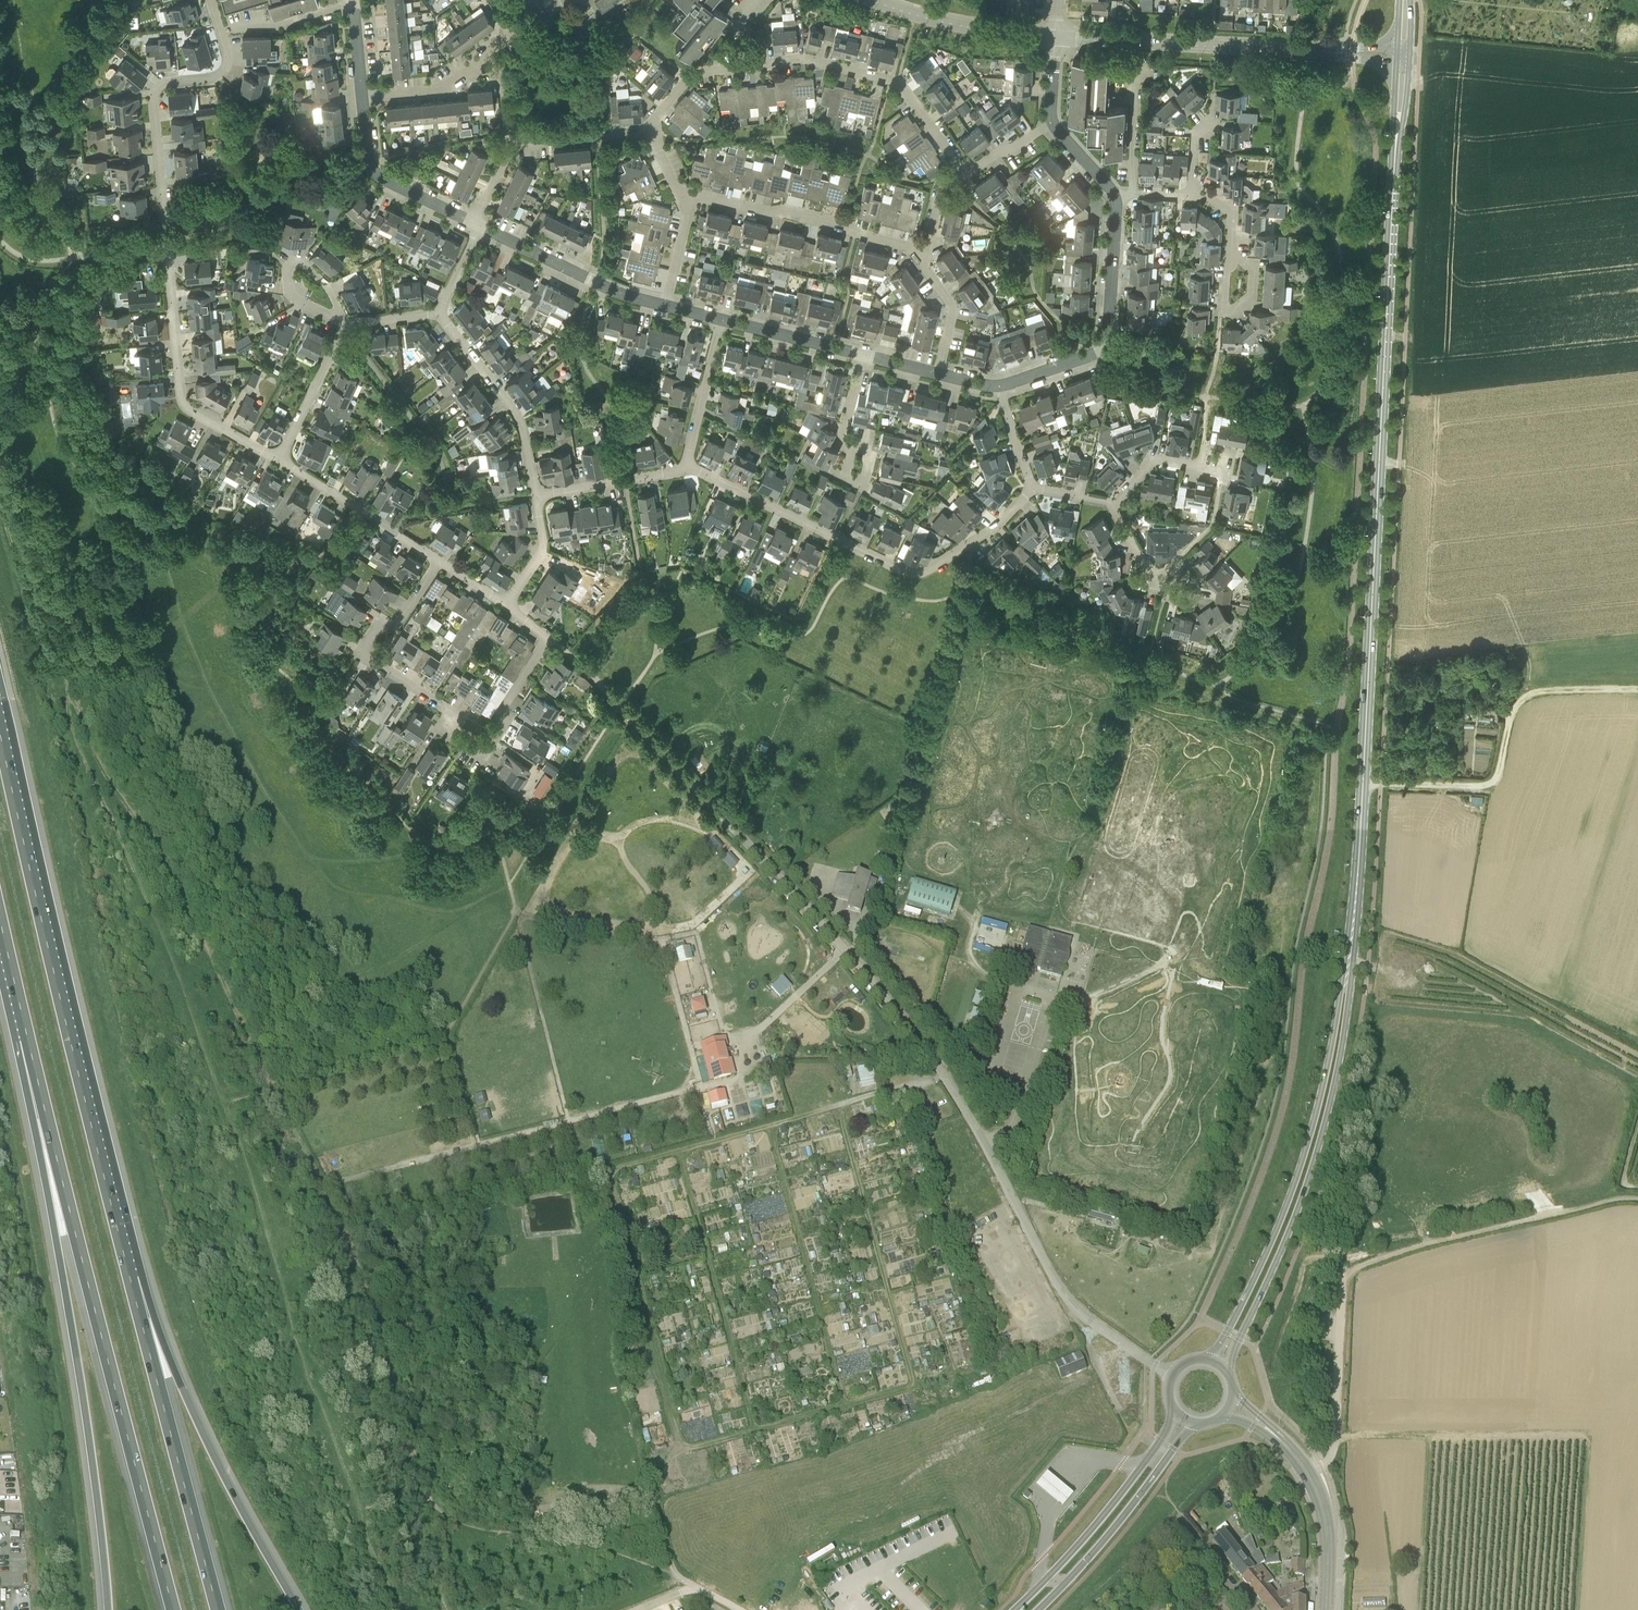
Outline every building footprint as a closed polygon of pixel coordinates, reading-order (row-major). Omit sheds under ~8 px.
[(225,8),(252,0),(222,0),(225,8)] [(273,14),(319,1),(319,0),(260,0),(261,4),(269,1),(273,14)] [(614,3),(612,0),(596,0),(595,1),(602,12),(614,3)] [(726,16),(727,16),(717,8),(721,2),(719,0),(680,0),(686,4),(687,2),(690,4),(672,25),(684,36),(676,46),(691,59),(726,16)] [(1109,13),(1109,5),(1116,6),(1117,0),(1093,0),(1093,12),(1109,13)] [(1141,8),(1153,9),(1153,0),(1141,0),(1141,8)] [(1234,9),(1234,0),(1221,0),(1221,2),(1228,2),(1227,18),(1232,18),(1233,9),(1234,9)] [(1247,3),(1247,0),(1234,0),(1234,9),(1240,10),(1240,3),(1247,3)] [(1260,11),(1260,0),(1247,0),(1247,3),(1254,4),(1254,10),(1260,11)] [(1273,5),(1273,0),(1260,0),(1260,11),(1266,11),(1266,4),(1273,5)] [(1287,8),(1298,9),(1299,0),(1273,0),(1273,5),(1280,5),(1280,12),(1286,12),(1287,8)] [(388,15),(405,13),(405,11),(404,1),(386,3),(388,15)] [(178,18),(179,23),(199,17),(195,4),(191,6),(189,2),(163,9),(167,21),(178,18)] [(474,18),(484,32),(494,25),(489,17),(492,14),(488,8),(485,11),(484,11),(474,18)] [(389,27),(406,25),(405,15),(405,13),(388,15),(389,27)] [(475,39),(484,32),(474,18),(467,23),(465,25),(475,39)] [(797,46),(797,38),(803,37),(802,24),(802,19),(795,20),(795,21),(783,22),(783,29),(785,47),(797,46)] [(1220,19),(1219,27),(1233,28),(1233,20),(1220,19)] [(773,48),(785,47),(783,29),(771,30),(771,27),(771,22),(764,22),(766,40),(772,39),(773,48)] [(821,37),(827,39),(830,25),(824,23),(822,31),(810,28),(806,46),(818,49),(821,37)] [(390,39),(407,37),(407,35),(406,25),(389,27),(390,39)] [(465,46),(475,39),(465,25),(463,26),(455,32),(465,46)] [(831,52),(842,55),(847,37),(835,34),(837,27),(830,25),(827,39),(833,40),(831,52)] [(308,57),(321,55),(328,55),(327,48),(334,47),(332,30),(325,31),(314,33),(315,41),(307,42),(308,57)] [(455,53),(465,46),(455,32),(445,39),(437,45),(443,52),(447,49),(446,47),(449,45),(455,53)] [(856,50),(863,51),(867,34),(860,32),(858,40),(847,37),(842,55),(854,58),(856,50)] [(192,42),(182,45),(188,66),(203,62),(204,65),(212,62),(204,33),(191,37),(192,42)] [(867,61),(879,64),(883,46),(885,38),(867,34),(863,51),(869,53),(867,61)] [(159,42),(146,44),(147,61),(156,61),(156,64),(160,64),(161,68),(171,67),(169,38),(167,38),(166,37),(158,38),(159,42)] [(271,37),(243,37),(243,51),(246,51),(246,61),(253,61),(256,61),(267,61),(277,60),(277,50),(271,50),(271,37)] [(391,51),(415,48),(414,39),(407,39),(407,37),(390,39),(391,51)] [(883,46),(879,64),(891,67),(893,55),(900,57),(903,43),(897,41),(895,49),(883,46)] [(391,51),(392,60),(409,59),(416,58),(415,48),(391,51)] [(315,78),(336,75),(336,69),(332,69),(331,61),(322,62),(321,55),(308,57),(309,63),(312,63),(313,78),(315,78)] [(646,70),(652,75),(666,86),(674,77),(658,64),(662,59),(658,55),(646,70)] [(931,78),(942,70),(938,64),(931,55),(925,59),(910,69),(917,80),(927,73),(931,78)] [(136,90),(140,85),(147,77),(125,58),(109,77),(121,87),(126,81),(136,90)] [(393,75),(411,73),(410,63),(409,59),(392,60),(393,75)] [(1005,78),(1030,79),(1031,67),(1019,67),(1020,60),(1006,59),(1005,66),(1005,78)] [(1123,154),(1125,121),(1126,106),(1115,106),(1116,97),(1107,97),(1109,61),(1074,59),(1070,120),(1086,122),(1086,119),(1089,119),(1088,141),(1104,142),(1103,156),(1107,156),(1107,153),(1123,154)] [(271,83),(273,73),(252,68),(250,76),(244,74),(241,89),(250,91),(249,97),(259,99),(262,82),(271,83)] [(1293,79),(1308,79),(1309,70),(1294,69),(1293,79)] [(932,100),(953,85),(946,75),(942,70),(931,78),(935,83),(925,90),(932,100)] [(312,100),(319,99),(327,98),(326,92),(338,91),(337,75),(336,75),(315,78),(315,86),(311,87),(312,100)] [(643,92),(647,96),(652,90),(658,96),(666,86),(652,75),(645,84),(648,87),(643,92)] [(802,112),(802,107),(807,106),(806,97),(815,96),(813,78),(801,79),(800,76),(794,77),(797,112),(802,112)] [(797,112),(794,77),(787,77),(787,80),(775,81),(775,85),(777,100),(786,99),(786,108),(787,108),(788,120),(797,119),(797,112)] [(1012,97),(1017,97),(1028,98),(1029,91),(1030,92),(1030,79),(1005,78),(1004,94),(1012,94),(1012,97)] [(1166,90),(1172,97),(1187,114),(1194,109),(1195,110),(1204,101),(1201,98),(1205,95),(1192,80),(1178,93),(1171,85),(1166,90)] [(764,122),(763,114),(769,114),(769,105),(778,104),(777,100),(775,85),(763,86),(763,84),(756,84),(756,87),(758,106),(760,122),(764,122)] [(750,106),(758,106),(756,87),(745,88),(744,85),(738,86),(740,117),(741,124),(747,124),(746,116),(751,116),(750,106)] [(827,114),(836,117),(844,87),(837,85),(836,88),(824,85),(820,103),(829,105),(827,114)] [(953,109),(955,107),(964,100),(960,95),(953,85),(932,100),(939,110),(949,103),(953,109)] [(730,117),(740,117),(738,86),(731,87),(731,89),(719,91),(721,109),(729,108),(730,117)] [(849,110),(857,112),(861,94),(850,91),(850,88),(844,87),(836,117),(838,117),(836,121),(840,122),(841,118),(846,119),(849,110)] [(481,107),(484,107),(493,106),(492,88),(480,89),(481,107)] [(479,107),(481,107),(480,89),(467,91),(468,98),(470,108),(479,107)] [(679,102),(703,121),(709,113),(702,108),(708,101),(694,89),(686,98),(684,96),(679,102)] [(171,113),(193,111),(191,92),(169,94),(171,113)] [(629,102),(631,120),(643,119),(642,103),(647,96),(643,92),(641,95),(641,101),(629,102)] [(85,104),(102,102),(102,93),(84,95),(85,104)] [(1238,121),(1251,121),(1258,122),(1258,112),(1242,111),(1243,108),(1239,108),(1240,95),(1216,93),(1215,108),(1221,109),(1221,113),(1238,114),(1238,121)] [(861,94),(857,112),(865,114),(863,123),(873,126),(881,96),(874,94),(873,97),(861,94)] [(631,120),(629,102),(629,96),(617,97),(617,95),(610,96),(612,114),(618,113),(619,121),(631,120)] [(999,111),(1010,125),(1020,118),(1016,113),(1017,97),(1012,97),(1011,106),(1010,104),(999,111)] [(1143,133),(1145,133),(1152,133),(1160,134),(1161,125),(1172,115),(1179,124),(1189,115),(1187,114),(1172,97),(1157,110),(1158,111),(1143,124),(1143,133)] [(457,99),(458,117),(461,117),(471,116),(470,108),(468,98),(457,99)] [(108,121),(116,120),(138,118),(137,104),(135,105),(135,99),(106,101),(108,121)] [(319,99),(312,100),(303,101),(304,108),(319,106),(319,99)] [(456,117),(458,117),(457,99),(445,101),(447,118),(456,117)] [(437,119),(447,118),(445,101),(433,102),(435,119),(437,119)] [(433,120),(435,119),(433,102),(421,103),(423,121),(433,120)] [(696,129),(703,121),(679,102),(675,107),(677,109),(669,118),(683,130),(689,123),(696,129)] [(414,122),(423,121),(421,103),(410,104),(411,122),(414,122)] [(325,121),(341,119),(340,104),(321,106),(322,121),(325,121)] [(409,122),(411,122),(410,104),(398,105),(399,123),(409,122)] [(390,124),(399,123),(398,105),(386,106),(387,123),(385,123),(386,130),(391,130),(390,124)] [(1000,133),(1010,125),(999,111),(994,105),(985,111),(983,109),(979,108),(976,110),(980,115),(988,127),(993,123),(1000,133)] [(197,117),(217,116),(216,107),(196,108),(197,117)] [(953,109),(943,115),(947,121),(959,113),(955,107),(953,109)] [(903,141),(919,131),(921,129),(917,123),(914,125),(907,115),(892,126),(897,133),(890,138),(896,147),(903,141)] [(969,133),(980,147),(990,140),(983,131),(988,127),(980,115),(974,119),(979,126),(969,133)] [(185,141),(198,139),(204,139),(203,125),(193,126),(193,118),(171,120),(173,135),(184,134),(185,141)] [(318,130),(319,143),(335,141),(334,135),(343,134),(341,119),(325,121),(325,129),(318,130)] [(1223,145),(1242,146),(1243,137),(1250,138),(1251,121),(1238,121),(1235,121),(1235,128),(1224,127),(1223,145)] [(88,137),(106,135),(105,126),(87,128),(88,137)] [(118,142),(119,151),(141,149),(140,136),(138,136),(137,130),(113,132),(114,142),(118,142)] [(901,154),(907,162),(932,144),(927,138),(925,140),(919,131),(903,141),(908,148),(901,154)] [(970,155),(980,147),(969,133),(959,140),(970,155)] [(176,164),(198,161),(196,150),(199,150),(198,139),(185,141),(184,141),(185,150),(174,152),(176,164)] [(229,141),(219,142),(220,156),(230,155),(229,141)] [(466,159),(482,166),(487,155),(479,150),(481,146),(474,143),(472,147),(466,159)] [(932,144),(907,162),(913,170),(920,165),(925,172),(940,161),(933,151),(936,150),(932,144)] [(747,186),(752,168),(743,165),(746,156),(748,148),(738,145),(737,149),(728,184),(740,188),(741,185),(747,186)] [(710,177),(715,158),(718,146),(707,147),(703,161),(694,159),(689,177),(696,179),(695,182),(708,185),(710,177)] [(578,148),(579,166),(582,166),(591,165),(590,147),(578,148)] [(715,181),(728,184),(737,149),(731,147),(729,152),(726,151),(723,161),(715,158),(710,177),(716,178),(715,181)] [(577,166),(579,166),(578,148),(565,149),(567,167),(577,166)] [(555,168),(567,167),(565,149),(553,151),(554,160),(550,161),(551,168),(555,167),(555,168)] [(1157,171),(1164,171),(1165,160),(1165,152),(1153,151),(1141,150),(1141,160),(1140,178),(1156,179),(1157,171)] [(792,194),(805,197),(813,167),(815,156),(805,153),(800,173),(791,171),(787,190),(793,191),(792,194)] [(1030,170),(1038,179),(1058,162),(1049,153),(1036,164),(1030,170)] [(1225,175),(1229,175),(1229,162),(1238,162),(1238,154),(1222,153),(1221,159),(1211,158),(1210,174),(1225,175)] [(621,184),(650,171),(645,159),(642,161),(639,154),(622,162),(626,171),(617,175),(621,184)] [(785,196),(787,190),(791,171),(783,167),(786,156),(776,154),(773,163),(766,194),(778,197),(779,194),(785,196)] [(790,166),(793,155),(787,154),(785,165),(790,166)] [(1180,171),(1188,172),(1189,155),(1174,154),(1173,160),(1165,160),(1164,171),(1163,180),(1180,181),(1180,171)] [(90,170),(107,168),(106,159),(83,161),(83,169),(90,168),(90,170)] [(477,176),(482,166),(466,159),(462,166),(461,169),(477,176)] [(753,191),(766,194),(773,163),(754,159),(752,168),(747,186),(754,188),(753,191)] [(189,184),(203,182),(202,172),(199,173),(198,161),(176,164),(177,175),(188,174),(189,184)] [(230,161),(221,162),(222,176),(231,175),(230,161)] [(117,176),(118,184),(144,181),(143,162),(109,165),(110,177),(117,176)] [(1051,193),(1062,183),(1057,179),(1066,170),(1058,162),(1038,179),(1046,188),(1051,193)] [(829,180),(824,199),(830,201),(830,203),(843,207),(850,176),(853,165),(847,163),(844,174),(840,173),(838,183),(829,180)] [(528,183),(534,172),(534,171),(536,167),(529,164),(527,168),(519,164),(513,175),(528,183)] [(818,197),(824,199),(829,180),(820,178),(822,169),(813,167),(805,197),(817,200),(818,197)] [(472,187),(477,176),(461,169),(460,171),(456,179),(472,187)] [(650,171),(621,184),(626,194),(634,190),(638,198),(656,190),(653,184),(655,183),(650,171)] [(1011,194),(1017,190),(1008,178),(1003,182),(996,172),(986,179),(1001,201),(1011,194)] [(1008,178),(1017,190),(1022,186),(1014,174),(1008,178)] [(523,193),(524,191),(528,183),(513,175),(508,185),(523,193)] [(1253,190),(1246,184),(1242,184),(1243,176),(1229,175),(1225,175),(1224,192),(1234,192),(1234,199),(1247,200),(1247,199),(1251,200),(1252,200),(1253,190)] [(449,195),(455,198),(457,194),(466,198),(472,187),(456,179),(451,190),(449,195)] [(986,212),(1001,201),(986,179),(976,187),(983,196),(978,200),(986,212)] [(1062,192),(1070,201),(1083,189),(1075,180),(1066,188),(1062,183),(1051,193),(1056,198),(1062,192)] [(882,223),(895,226),(902,196),(905,186),(895,184),(890,202),(881,200),(877,219),(883,220),(882,223)] [(502,197),(517,204),(522,195),(523,193),(508,185),(502,197)] [(870,217),(877,219),(881,200),(872,198),(875,189),(864,186),(857,217),(869,220),(870,217)] [(1074,217),(1089,218),(1089,211),(1084,205),(1091,198),(1083,189),(1070,201),(1078,210),(1075,213),(1074,217)] [(95,201),(116,200),(116,191),(94,193),(95,201)] [(352,224),(359,230),(369,219),(364,214),(373,205),(360,194),(346,209),(357,219),(352,224)] [(119,198),(121,214),(147,211),(146,196),(119,198)] [(902,196),(895,226),(907,230),(908,227),(914,228),(919,210),(910,207),(912,198),(902,196)] [(517,204),(502,197),(497,207),(512,215),(517,204)] [(1135,222),(1159,224),(1160,209),(1161,209),(1162,200),(1144,199),(1144,207),(1136,207),(1135,222)] [(1244,206),(1243,226),(1265,227),(1266,215),(1276,216),(1276,202),(1252,200),(1251,200),(1251,207),(1244,206)] [(945,218),(963,222),(967,204),(954,201),(953,207),(948,206),(945,218)] [(637,220),(668,228),(671,215),(668,215),(670,208),(651,203),(649,213),(640,210),(637,220)] [(336,220),(345,208),(339,205),(336,220)] [(1202,231),(1217,222),(1204,213),(1203,216),(1197,212),(1198,208),(1182,207),(1181,226),(1197,227),(1202,231)] [(380,225),(393,232),(402,214),(387,208),(383,217),(377,214),(370,228),(377,231),(380,225)] [(539,227),(549,233),(557,217),(546,212),(542,210),(539,216),(543,218),(539,227)] [(713,238),(715,232),(719,214),(708,211),(706,216),(700,214),(695,233),(713,238)] [(408,250),(415,236),(409,233),(415,221),(402,214),(393,232),(391,235),(398,238),(395,243),(408,250)] [(719,240),(731,242),(736,223),(730,222),(731,217),(719,214),(715,232),(721,233),(719,240)] [(549,233),(560,238),(568,222),(566,222),(557,217),(549,233)] [(1076,236),(1094,237),(1095,225),(1088,224),(1089,218),(1074,217),(1074,224),(1077,224),(1076,236)] [(671,236),(666,235),(668,228),(637,220),(630,218),(627,227),(635,229),(635,230),(636,230),(633,239),(660,246),(661,242),(669,242),(671,236)] [(945,237),(958,240),(963,222),(945,218),(942,230),(947,231),(945,237)] [(300,240),(300,241),(299,246),(306,248),(307,242),(312,243),(315,226),(285,220),(280,241),(295,244),(296,239),(300,240)] [(731,242),(750,247),(756,223),(744,220),(743,225),(736,223),(731,242)] [(571,243),(579,228),(570,224),(568,222),(560,238),(571,243)] [(1142,244),(1154,245),(1160,245),(1161,238),(1152,237),(1152,232),(1158,233),(1159,224),(1135,222),(1134,237),(1143,238),(1142,244)] [(1208,239),(1207,243),(1202,243),(1200,261),(1220,263),(1222,230),(1217,222),(1202,231),(1208,239)] [(750,247),(768,251),(772,232),(766,231),(767,226),(756,223),(750,247)] [(432,250),(434,248),(441,233),(427,226),(420,239),(415,236),(408,250),(415,253),(419,244),(432,250)] [(579,228),(571,243),(581,249),(586,240),(590,242),(593,235),(579,228)] [(778,247),(787,250),(792,232),(780,229),(779,234),(772,232),(768,251),(775,253),(778,247)] [(355,243),(362,246),(368,234),(361,231),(355,243)] [(790,259),(804,262),(809,241),(802,240),(804,235),(792,232),(787,250),(792,251),(790,259)] [(813,251),(825,254),(829,236),(817,233),(815,243),(809,241),(804,262),(811,264),(812,256),(813,251)] [(1282,260),(1284,260),(1286,235),(1257,233),(1256,250),(1270,251),(1270,259),(1282,260)] [(440,268),(443,261),(450,264),(460,243),(446,236),(439,251),(434,248),(432,250),(427,261),(440,268)] [(841,266),(843,259),(846,246),(840,244),(841,239),(829,236),(825,254),(836,257),(835,262),(837,265),(841,266)] [(1067,254),(1081,255),(1081,248),(1093,249),(1094,237),(1076,236),(1075,248),(1067,247),(1067,254)] [(944,269),(959,258),(964,254),(957,245),(958,240),(945,237),(944,244),(948,251),(937,259),(944,269)] [(628,258),(658,265),(662,253),(659,252),(660,246),(633,239),(630,248),(628,258)] [(331,275),(344,260),(324,243),(313,255),(322,264),(320,265),(331,275)] [(1132,265),(1146,266),(1147,251),(1153,252),(1154,245),(1142,244),(1140,244),(1136,244),(1136,250),(1128,250),(1127,265),(1132,265)] [(869,277),(871,270),(875,253),(864,250),(862,255),(855,253),(852,266),(851,272),(869,277)] [(490,287),(495,276),(489,274),(496,259),(483,253),(481,255),(480,255),(472,272),(486,279),(481,288),(487,291),(490,287)] [(871,270),(887,274),(894,263),(886,261),(887,256),(875,253),(871,270)] [(1066,273),(1092,274),(1093,262),(1081,261),(1081,255),(1067,254),(1066,273)] [(234,287),(247,289),(248,283),(261,285),(262,278),(271,279),(274,265),(265,264),(265,261),(265,259),(260,258),(260,260),(247,258),(245,268),(249,268),(248,273),(242,272),(232,279),(226,279),(225,286),(234,287)] [(658,265),(628,258),(625,268),(634,270),(632,279),(651,284),(653,277),(655,278),(658,265)] [(959,281),(970,273),(959,258),(944,269),(951,278),(955,275),(959,281)] [(187,282),(212,280),(210,260),(185,263),(187,282)] [(1265,284),(1285,285),(1286,268),(1299,269),(1299,261),(1284,260),(1282,260),(1281,267),(1266,266),(1265,284)] [(897,287),(912,276),(905,266),(900,270),(894,263),(887,274),(889,278),(891,277),(897,287)] [(500,282),(513,289),(521,272),(507,265),(503,274),(497,272),(495,276),(490,287),(496,290),(500,282)] [(696,291),(708,294),(712,276),(714,270),(695,265),(690,284),(697,286),(696,291)] [(1137,287),(1159,289),(1160,280),(1150,280),(1151,266),(1146,266),(1132,265),(1131,279),(1138,279),(1137,287)] [(774,266),(769,282),(784,287),(789,271),(774,266)] [(1191,275),(1189,295),(1211,296),(1212,286),(1209,286),(1209,278),(1213,278),(1213,270),(1196,269),(1196,275),(1191,275)] [(529,305),(535,293),(537,290),(530,287),(535,278),(521,272),(513,289),(526,295),(523,302),(529,305)] [(966,299),(981,288),(970,273),(959,281),(963,286),(959,289),(966,299)] [(1073,292),(1079,292),(1079,286),(1091,286),(1092,274),(1066,273),(1065,292),(1073,292)] [(358,275),(346,282),(349,289),(344,291),(352,308),(361,304),(360,302),(369,297),(358,275)] [(721,292),(727,293),(730,280),(712,276),(708,294),(719,296),(721,292)] [(908,302),(919,294),(915,289),(919,286),(912,276),(897,287),(893,290),(902,303),(908,302)] [(732,300),(744,303),(748,285),(730,280),(727,293),(733,295),(732,300)] [(763,302),(766,289),(768,283),(755,280),(754,286),(748,285),(744,303),(756,306),(757,301),(763,302)] [(419,281),(399,283),(402,303),(421,301),(421,299),(426,299),(428,294),(434,297),(438,290),(419,282),(419,281)] [(987,320),(989,314),(989,313),(999,310),(995,304),(989,297),(994,293),(987,283),(981,288),(966,299),(973,309),(975,308),(977,311),(976,311),(974,317),(987,320)] [(551,308),(552,308),(561,291),(547,284),(541,296),(535,293),(529,305),(523,317),(523,318),(521,323),(525,325),(528,320),(529,321),(536,308),(548,314),(551,308)] [(1264,302),(1283,303),(1284,304),(1285,285),(1265,284),(1264,302)] [(128,296),(130,307),(156,304),(154,287),(134,289),(133,286),(125,287),(126,297),(128,296)] [(189,310),(211,308),(210,297),(216,297),(215,286),(201,288),(202,294),(188,295),(189,310)] [(233,295),(246,297),(247,289),(234,287),(233,295)] [(1128,308),(1149,310),(1150,296),(1158,297),(1159,289),(1137,287),(1137,293),(1130,293),(1128,308)] [(767,313),(779,316),(784,298),(772,295),(773,291),(766,289),(763,302),(770,304),(767,313)] [(793,310),(800,311),(804,292),(798,290),(796,297),(795,301),(784,298),(779,316),(791,319),(793,310)] [(557,329),(564,333),(575,310),(570,307),(575,298),(561,291),(552,308),(564,314),(557,329)] [(805,318),(816,321),(821,303),(809,300),(811,294),(804,292),(800,311),(806,313),(805,318)] [(1079,292),(1073,292),(1072,304),(1064,304),(1063,311),(1077,311),(1078,305),(1090,306),(1091,293),(1079,292)] [(910,318),(934,324),(937,312),(927,310),(928,306),(919,294),(908,302),(912,308),(910,318)] [(253,311),(256,318),(272,311),(267,299),(261,302),(259,298),(255,300),(254,297),(244,301),(249,313),(253,311)] [(852,330),(864,333),(868,315),(858,312),(860,304),(852,301),(850,310),(846,323),(853,325),(852,330)] [(484,328),(478,321),(484,317),(475,306),(470,310),(464,302),(453,312),(462,324),(464,323),(468,329),(466,330),(472,337),(484,328)] [(821,303),(816,321),(828,324),(829,319),(836,320),(839,308),(821,303)] [(1298,314),(1299,307),(1283,306),(1282,313),(1298,314)] [(1310,315),(1310,308),(1299,307),(1298,314),(1310,315)] [(205,331),(219,330),(218,319),(212,320),(211,308),(189,310),(191,326),(205,324),(205,331)] [(1138,330),(1154,332),(1155,310),(1149,310),(1128,308),(1127,323),(1138,324),(1138,330)] [(1188,314),(1188,328),(1190,328),(1189,334),(1200,334),(1201,329),(1206,329),(1206,322),(1210,322),(1210,309),(1192,308),(1192,314),(1188,314)] [(604,330),(618,334),(623,318),(623,315),(608,311),(606,318),(597,318),(598,335),(604,335),(604,330)] [(1245,323),(1248,327),(1257,337),(1260,335),(1259,335),(1262,332),(1263,333),(1270,326),(1270,319),(1279,320),(1280,313),(1252,311),(1251,317),(1245,323)] [(107,324),(131,322),(130,313),(106,315),(107,324)] [(289,321),(296,324),(299,317),(292,314),(289,321)] [(877,331),(883,332),(885,324),(886,319),(868,315),(864,333),(875,335),(877,331)] [(139,335),(140,340),(148,339),(148,337),(159,335),(158,321),(156,321),(155,316),(146,317),(146,320),(133,321),(134,331),(135,331),(135,335),(139,335)] [(974,317),(973,324),(985,327),(987,320),(974,317)] [(635,355),(640,336),(640,335),(634,334),(637,322),(623,318),(618,334),(617,339),(631,343),(627,357),(634,359),(635,355)] [(914,331),(932,335),(934,324),(910,318),(907,329),(914,331)] [(269,342),(284,349),(294,326),(285,321),(283,326),(277,323),(273,333),(267,330),(262,341),(268,344),(269,342)] [(296,353),(314,362),(327,334),(316,329),(318,326),(311,323),(296,353)] [(490,360),(505,348),(496,336),(506,329),(501,323),(486,335),(490,341),(481,348),(490,360)] [(888,339),(892,326),(885,324),(883,332),(882,337),(888,339)] [(658,354),(660,345),(665,329),(650,325),(647,337),(640,336),(635,355),(643,357),(645,350),(658,354)] [(892,326),(888,339),(895,340),(898,328),(892,326)] [(1028,332),(1033,345),(1039,342),(1041,347),(1052,343),(1046,326),(1028,332)] [(1009,333),(1017,355),(1028,352),(1027,347),(1033,345),(1028,332),(1027,327),(1009,333)] [(1224,344),(1230,345),(1230,349),(1243,350),(1249,351),(1251,351),(1252,351),(1254,352),(1256,352),(1258,352),(1261,351),(1262,350),(1260,346),(1263,344),(1257,337),(1248,327),(1243,331),(1241,331),(1241,328),(1225,327),(1224,344)] [(428,354),(433,349),(440,344),(436,338),(433,340),(423,328),(406,330),(408,345),(416,344),(421,350),(424,348),(428,354)] [(679,358),(681,351),(683,346),(676,344),(679,333),(665,329),(660,345),(672,348),(670,356),(679,358)] [(193,354),(215,352),(214,341),(222,340),(221,330),(219,330),(205,331),(206,337),(192,339),(193,354)] [(932,335),(914,331),(911,343),(929,347),(932,335)] [(373,352),(399,349),(397,336),(385,337),(384,332),(368,334),(369,346),(373,352)] [(237,352),(253,342),(248,333),(236,341),(237,352)] [(1005,359),(1017,355),(1009,333),(995,338),(994,338),(995,344),(996,357),(1004,355),(1005,359)] [(679,358),(679,361),(688,364),(689,357),(697,360),(703,339),(694,336),(694,338),(688,336),(684,352),(681,351),(679,358)] [(987,355),(996,357),(995,344),(994,338),(991,337),(989,345),(978,343),(974,360),(985,363),(987,355)] [(962,358),(974,360),(978,343),(966,340),(962,358)] [(743,375),(743,372),(747,355),(741,354),(743,347),(728,344),(723,363),(731,364),(730,366),(737,367),(735,373),(743,375)] [(1266,358),(1272,354),(1263,344),(1261,346),(1262,350),(1266,358)] [(436,365),(441,371),(457,358),(448,347),(438,355),(433,349),(428,354),(418,361),(424,368),(430,363),(433,368),(436,365)] [(512,370),(515,368),(525,360),(520,355),(514,359),(505,348),(490,360),(500,372),(508,365),(512,370)] [(757,379),(764,380),(768,364),(762,363),(764,353),(749,349),(747,355),(743,372),(758,376),(757,379)] [(135,361),(136,372),(152,370),(152,368),(162,367),(160,350),(139,352),(135,353),(135,361)] [(203,369),(219,368),(219,373),(236,372),(235,362),(216,364),(215,352),(193,354),(195,369),(203,369)] [(517,394),(534,380),(529,374),(533,372),(529,367),(535,362),(534,361),(537,358),(534,353),(525,360),(515,368),(520,373),(508,382),(517,394)] [(772,376),(786,380),(791,359),(776,356),(774,366),(768,364),(764,380),(763,382),(770,383),(772,376)] [(445,396),(453,389),(461,383),(457,377),(467,370),(457,358),(441,371),(439,372),(447,382),(439,388),(445,396)] [(805,393),(809,380),(809,377),(803,375),(806,363),(791,359),(786,380),(786,381),(800,384),(798,391),(805,393)] [(333,384),(352,394),(359,379),(363,381),(365,376),(355,364),(350,375),(340,370),(333,384)] [(253,370),(243,388),(250,392),(260,375),(253,370)] [(825,391),(839,396),(841,396),(843,387),(842,387),(843,382),(844,382),(846,375),(828,370),(823,390),(825,391)] [(221,410),(231,391),(217,383),(216,379),(215,379),(214,374),(210,374),(210,381),(196,382),(198,395),(209,401),(209,403),(221,410)] [(670,390),(668,397),(689,402),(692,387),(680,384),(681,378),(674,376),(668,375),(665,374),(661,388),(670,390)] [(1096,401),(1105,397),(1100,383),(1094,385),(1091,377),(1077,382),(1083,399),(1094,396),(1096,401)] [(534,380),(517,394),(526,406),(538,397),(542,402),(557,390),(553,384),(546,389),(542,384),(539,387),(534,380)] [(807,386),(815,388),(817,382),(809,380),(807,386)] [(871,405),(882,408),(887,387),(878,385),(878,382),(870,380),(867,395),(859,393),(854,414),(868,417),(871,405)] [(474,381),(457,394),(458,395),(466,406),(483,393),(474,381)] [(150,384),(137,385),(139,400),(144,400),(145,409),(158,408),(157,398),(165,398),(163,382),(150,383),(150,384)] [(1088,413),(1083,399),(1077,382),(1065,386),(1067,392),(1058,395),(1063,408),(1065,414),(1074,410),(1075,413),(1088,413)] [(117,401),(116,393),(116,383),(103,385),(104,402),(116,401),(117,401)] [(328,407),(353,418),(354,416),(349,414),(353,407),(347,404),(352,394),(333,384),(326,398),(331,401),(328,407)] [(903,416),(906,401),(900,399),(902,389),(888,385),(888,388),(887,387),(882,408),(882,411),(896,414),(903,416)] [(438,401),(443,408),(455,398),(454,398),(458,395),(457,394),(453,389),(445,396),(438,401)] [(807,410),(834,416),(835,417),(838,407),(837,407),(839,396),(825,391),(820,390),(817,402),(804,399),(801,408),(807,410)] [(721,404),(748,411),(749,406),(738,403),(739,395),(721,391),(719,397),(723,398),(721,404)] [(903,416),(902,418),(909,420),(910,414),(922,417),(925,418),(930,395),(915,392),(912,403),(906,401),(903,416)] [(255,398),(247,393),(234,417),(249,426),(260,407),(253,403),(255,398)] [(466,415),(471,422),(492,405),(483,393),(466,406),(470,411),(466,415)] [(1066,416),(1065,414),(1063,408),(1058,395),(1052,397),(1051,393),(1042,397),(1041,394),(1036,396),(1038,401),(1045,420),(1045,421),(1056,417),(1057,420),(1066,416)] [(942,438),(944,428),(948,411),(942,410),(945,399),(930,395),(925,418),(923,425),(934,428),(936,429),(935,436),(942,438)] [(1037,423),(1045,420),(1038,401),(1022,407),(1025,417),(1021,419),(1025,431),(1038,427),(1037,423)] [(969,419),(972,419),(975,407),(957,402),(956,409),(949,407),(948,411),(944,428),(956,431),(956,428),(966,430),(969,419)] [(723,416),(740,424),(742,416),(747,417),(749,411),(748,411),(721,404),(718,403),(716,411),(724,413),(723,416)] [(546,432),(563,429),(561,422),(560,422),(558,415),(560,415),(558,406),(544,409),(545,414),(536,416),(538,427),(544,426),(546,432)] [(310,427),(335,439),(344,421),(346,418),(351,421),(353,418),(328,407),(324,415),(318,412),(310,427)] [(1156,422),(1164,423),(1167,408),(1159,407),(1156,422)] [(269,418),(268,417),(259,431),(266,435),(268,432),(273,435),(272,438),(275,440),(288,417),(275,409),(269,418)] [(1170,431),(1167,449),(1186,452),(1189,435),(1196,436),(1201,411),(1193,409),(1190,426),(1172,422),(1170,431)] [(666,432),(664,439),(678,442),(681,431),(680,430),(683,418),(677,416),(678,413),(667,410),(665,417),(660,416),(657,430),(666,432)] [(819,441),(828,445),(835,432),(823,426),(827,419),(822,418),(807,410),(801,422),(812,428),(808,435),(819,441)] [(852,423),(866,426),(868,417),(854,414),(852,423)] [(1223,415),(1215,414),(1213,429),(1220,430),(1218,441),(1245,446),(1248,429),(1222,424),(1223,415)] [(473,429),(489,449),(510,433),(498,417),(490,424),(486,419),(473,429)] [(169,451),(189,462),(196,449),(183,442),(192,427),(176,418),(170,430),(164,427),(158,438),(172,446),(169,451)] [(452,434),(457,441),(472,429),(467,422),(452,434)] [(1104,445),(1110,443),(1115,441),(1113,435),(1114,435),(1113,430),(1111,426),(1101,423),(1098,439),(1104,445)] [(1133,428),(1140,449),(1153,445),(1151,438),(1155,437),(1150,423),(1133,428)] [(1131,452),(1140,449),(1133,428),(1131,424),(1113,430),(1114,435),(1113,435),(1115,441),(1119,451),(1122,450),(1124,456),(1131,454),(1131,452)] [(992,425),(977,431),(975,427),(970,432),(977,449),(983,447),(995,442),(992,433),(995,432),(992,425)] [(905,431),(906,428),(900,427),(898,435),(907,437),(918,439),(919,435),(905,431)] [(891,455),(900,457),(910,460),(913,447),(905,445),(907,437),(898,435),(882,431),(879,445),(893,449),(891,455)] [(1057,439),(1060,438),(1058,432),(1049,435),(1052,441),(1057,439)] [(1049,435),(1049,433),(1033,438),(1036,446),(1052,441),(1049,435)] [(316,466),(321,456),(328,443),(314,436),(312,442),(305,439),(297,457),(316,466)] [(727,436),(723,445),(709,439),(699,458),(715,466),(720,454),(728,458),(736,441),(727,436)] [(653,442),(634,445),(637,465),(647,463),(647,466),(659,464),(659,461),(663,458),(665,460),(671,456),(658,438),(653,442)] [(210,463),(216,466),(227,447),(215,440),(214,443),(208,440),(197,460),(208,467),(210,463)] [(805,451),(800,460),(818,469),(821,462),(827,466),(831,458),(833,460),(838,450),(834,449),(828,445),(819,441),(812,454),(805,451)] [(1040,474),(1058,468),(1052,451),(1055,450),(1052,441),(1036,446),(1039,455),(1034,456),(1040,474)] [(601,448),(582,451),(586,476),(605,472),(601,448)] [(498,473),(517,470),(515,457),(509,458),(507,449),(486,453),(488,466),(497,465),(498,473)] [(1071,450),(1064,481),(1076,484),(1078,475),(1087,477),(1091,460),(1081,458),(1077,451),(1071,450)] [(551,455),(551,456),(541,457),(544,476),(555,474),(556,481),(573,478),(568,452),(551,455)] [(757,461),(737,452),(727,472),(737,476),(739,472),(749,477),(757,461)] [(985,477),(974,490),(994,507),(1008,492),(1001,486),(1004,474),(1011,471),(1005,452),(979,461),(985,477)] [(1239,476),(1264,481),(1268,455),(1252,452),(1251,459),(1242,458),(1239,476)] [(384,472),(390,476),(401,457),(395,453),(394,455),(384,472)] [(1109,462),(1096,475),(1110,489),(1124,475),(1119,471),(1124,466),(1112,454),(1106,460),(1109,462)] [(252,478),(248,476),(255,463),(243,456),(241,460),(236,457),(224,477),(245,489),(252,478)] [(878,474),(900,480),(902,472),(908,474),(910,467),(916,468),(918,462),(910,460),(900,457),(898,464),(882,460),(878,474)] [(783,475),(791,478),(798,462),(791,459),(783,475)] [(940,459),(938,466),(949,469),(951,461),(940,459)] [(179,479),(187,482),(195,469),(187,464),(179,479)] [(357,472),(355,472),(348,484),(363,493),(367,485),(373,489),(381,475),(362,464),(357,472)] [(777,468),(769,464),(758,487),(768,492),(769,489),(776,493),(784,476),(775,471),(777,468)] [(273,498),(274,499),(283,484),(277,481),(279,477),(266,469),(258,483),(253,480),(247,491),(269,504),(273,498)] [(491,482),(493,496),(515,492),(513,483),(519,482),(517,470),(498,473),(499,481),(491,482)] [(1157,496),(1171,499),(1174,479),(1168,478),(1168,476),(1152,473),(1150,483),(1144,482),(1141,497),(1146,498),(1146,496),(1155,497),(1155,495),(1157,496)] [(813,490),(820,493),(827,477),(821,474),(813,490)] [(397,484),(387,478),(374,500),(384,506),(386,504),(393,508),(397,502),(405,507),(412,494),(396,484),(397,484)] [(870,492),(882,497),(881,499),(896,507),(899,501),(905,504),(911,492),(901,486),(900,488),(889,483),(887,486),(876,480),(870,492)] [(1201,499),(1209,501),(1213,484),(1197,481),(1196,488),(1179,485),(1176,505),(1184,506),(1185,503),(1200,505),(1201,499)] [(1224,509),(1241,513),(1242,513),(1243,508),(1248,509),(1251,493),(1253,494),(1254,486),(1239,483),(1237,494),(1227,492),(1224,509)] [(813,493),(795,484),(787,501),(799,507),(800,506),(805,508),(813,493)] [(287,523),(297,528),(306,513),(301,510),(310,495),(296,487),(287,502),(296,508),(287,523)] [(689,508),(696,507),(693,492),(688,493),(687,487),(667,490),(669,498),(667,498),(670,514),(689,511),(689,508)] [(843,501),(850,504),(856,493),(848,489),(843,501)] [(953,510),(970,525),(971,526),(981,514),(970,505),(974,500),(963,490),(954,501),(959,505),(955,510),(953,509),(953,510)] [(650,528),(665,525),(662,507),(656,509),(653,493),(638,495),(643,522),(648,521),(650,528)] [(843,503),(825,495),(820,507),(825,509),(821,517),(834,523),(843,503)] [(703,524),(721,533),(734,506),(723,500),(722,502),(715,499),(703,524)] [(507,531),(518,532),(525,531),(524,523),(528,522),(526,511),(528,511),(527,502),(509,506),(511,517),(507,517),(507,518),(505,519),(507,531)] [(313,518),(326,526),(323,532),(328,535),(340,516),(334,513),(335,511),(322,503),(313,518)] [(600,529),(596,506),(595,503),(580,506),(581,512),(575,513),(575,514),(579,538),(589,536),(588,529),(598,528),(598,529),(600,529)] [(611,532),(622,530),(618,507),(612,508),(611,503),(596,506),(600,529),(601,529),(601,527),(609,526),(611,532)] [(1052,531),(1075,536),(1078,522),(1071,520),(1073,510),(1052,507),(1050,518),(1054,519),(1052,531)] [(580,545),(579,538),(575,514),(567,515),(566,508),(550,511),(555,541),(571,538),(572,547),(580,545)] [(232,522),(238,525),(245,513),(239,510),(232,522)] [(958,538),(970,525),(953,510),(948,515),(942,511),(931,523),(943,533),(947,528),(958,538)] [(867,518),(858,514),(850,531),(864,538),(869,529),(875,532),(881,518),(869,512),(867,518)] [(733,539),(750,547),(762,522),(749,515),(747,518),(743,517),(733,539)] [(1013,529),(1032,549),(1050,533),(1046,523),(1038,515),(1031,521),(1029,518),(1023,523),(1022,522),(1013,529)] [(900,531),(908,535),(915,521),(907,517),(900,531)] [(1095,550),(1110,542),(1106,535),(1111,532),(1103,517),(1087,526),(1094,539),(1091,541),(1095,550)] [(431,528),(436,531),(430,542),(446,552),(451,545),(457,548),(467,532),(456,526),(454,530),(439,520),(437,522),(436,520),(431,528)] [(901,533),(885,525),(876,544),(888,550),(890,547),(893,549),(901,533)] [(772,553),(781,558),(792,536),(784,532),(785,530),(777,526),(766,548),(773,551),(772,553)] [(1168,561),(1177,553),(1177,552),(1177,540),(1169,540),(1169,531),(1148,531),(1148,552),(1156,552),(1156,560),(1168,561)] [(935,544),(915,534),(903,557),(916,563),(921,551),(930,555),(935,544)] [(502,539),(494,550),(512,562),(516,556),(519,558),(529,544),(515,535),(509,544),(502,539)] [(391,566),(397,556),(391,553),(392,551),(387,548),(390,543),(381,537),(375,545),(377,546),(373,552),(382,558),(379,563),(389,569),(391,566)] [(718,552),(727,556),(734,541),(725,537),(718,552)] [(1037,573),(1043,567),(1019,544),(1014,549),(1003,538),(988,552),(999,564),(1003,560),(1010,568),(1021,559),(1020,558),(1021,557),(1037,573)] [(1202,573),(1219,557),(1210,549),(1214,545),(1208,539),(1196,551),(1201,556),(1193,564),(1202,573)] [(802,546),(792,566),(800,570),(802,565),(812,569),(822,548),(806,540),(803,547),(802,546)] [(1120,577),(1120,571),(1121,571),(1120,554),(1114,555),(1114,549),(1110,542),(1095,550),(1097,554),(1098,557),(1101,557),(1102,571),(1097,571),(1098,578),(1113,578),(1120,577)] [(755,566),(758,567),(766,549),(758,545),(750,564),(746,571),(751,574),(755,566)] [(480,565),(487,569),(483,576),(502,589),(510,576),(496,567),(500,562),(488,553),(480,565)] [(397,556),(391,566),(397,571),(401,566),(416,576),(423,564),(407,554),(403,561),(397,556)] [(1216,600),(1230,603),(1233,588),(1226,581),(1234,574),(1222,562),(1207,578),(1218,590),(1216,600)] [(1060,564),(1051,572),(1056,577),(1057,576),(1060,579),(1065,575),(1061,571),(1064,568),(1060,564)] [(777,582),(784,585),(789,573),(791,570),(784,566),(777,582)] [(540,584),(558,596),(563,590),(570,595),(579,581),(565,572),(561,578),(549,570),(540,584)] [(340,584),(352,592),(359,581),(347,574),(340,584)] [(370,584),(364,593),(384,606),(390,597),(395,600),(399,593),(373,576),(368,583),(370,584)] [(452,608),(460,596),(452,591),(453,589),(447,585),(446,585),(443,583),(444,581),(436,576),(422,597),(424,599),(413,614),(412,614),(422,621),(426,624),(430,617),(428,616),(435,605),(431,602),(437,594),(446,599),(444,602),(452,608)] [(1117,611),(1128,596),(1122,584),(1115,588),(1113,585),(1113,578),(1098,578),(1090,579),(1091,586),(1099,592),(1105,602),(1110,599),(1117,611)] [(341,595),(345,589),(332,580),(328,586),(341,595)] [(532,610),(546,619),(555,605),(557,606),(562,599),(558,596),(540,584),(532,596),(541,602),(539,604),(537,603),(532,610)] [(451,640),(452,641),(462,648),(488,609),(480,604),(481,602),(469,594),(468,596),(462,593),(460,596),(452,608),(467,617),(451,640)] [(344,603),(336,614),(347,621),(350,617),(359,623),(367,611),(344,596),(341,601),(344,603)] [(1131,613),(1138,615),(1142,599),(1128,596),(1117,611),(1126,614),(1127,613),(1131,614),(1131,613)] [(1224,627),(1231,622),(1220,606),(1214,610),(1211,605),(1198,614),(1210,632),(1222,624),(1224,627)] [(1148,629),(1153,609),(1146,607),(1142,624),(1140,623),(1137,631),(1146,634),(1148,629)] [(488,632),(502,642),(512,628),(506,624),(508,620),(498,614),(498,615),(488,609),(462,648),(463,648),(471,653),(473,649),(475,651),(488,632)] [(413,667),(425,649),(409,639),(422,621),(412,614),(389,648),(393,651),(392,653),(400,659),(401,657),(407,661),(406,663),(413,667)] [(1172,633),(1189,637),(1193,619),(1175,614),(1173,622),(1166,620),(1162,635),(1171,637),(1172,633)] [(321,633),(317,640),(336,653),(341,646),(343,647),(349,638),(323,621),(317,630),(321,633)] [(502,673),(514,680),(518,673),(517,672),(525,661),(526,662),(533,652),(530,650),(535,643),(527,638),(527,637),(519,631),(518,632),(512,628),(502,642),(500,646),(514,655),(502,673)] [(438,684),(441,680),(463,648),(462,648),(452,641),(440,660),(425,649),(413,667),(420,671),(421,669),(429,674),(426,678),(433,683),(434,681),(438,684)] [(466,697),(474,686),(478,680),(473,676),(471,679),(459,671),(471,653),(463,648),(441,680),(444,682),(444,683),(444,685),(446,686),(448,686),(449,685),(466,697)] [(562,681),(564,682),(573,668),(557,657),(551,665),(553,666),(551,669),(548,668),(541,679),(547,683),(544,687),(556,695),(560,689),(558,688),(562,681)] [(514,680),(502,673),(501,673),(495,682),(497,684),(489,696),(474,686),(466,697),(466,698),(472,701),(470,705),(480,711),(481,710),(490,716),(514,680)] [(355,698),(363,704),(375,685),(359,674),(344,696),(353,702),(355,698)] [(588,691),(592,684),(585,677),(579,674),(575,682),(588,691)] [(373,712),(390,723),(404,700),(388,689),(373,712)] [(522,708),(534,716),(535,716),(551,726),(561,710),(547,701),(546,703),(533,694),(527,702),(526,701),(522,708)] [(328,709),(335,714),(343,700),(337,696),(328,709)] [(400,734),(415,744),(431,719),(421,712),(419,716),(412,712),(400,730),(395,727),(393,730),(385,742),(392,746),(400,734)] [(393,730),(385,725),(377,738),(384,742),(385,742),(393,730)] [(522,749),(540,760),(550,744),(537,735),(538,734),(524,725),(516,736),(526,742),(522,749)] [(573,746),(584,731),(577,726),(567,742),(573,746)] [(431,767),(436,770),(447,754),(436,747),(435,749),(429,745),(417,764),(428,772),(431,767)] [(499,771),(523,787),(529,778),(526,776),(530,769),(505,752),(500,760),(504,762),(499,771)] [(395,785),(403,790),(415,771),(408,766),(395,785)] [(436,795),(453,805),(468,781),(454,772),(449,781),(446,779),(436,795)] [(544,772),(540,780),(548,784),(552,777),(544,772)] [(731,869),(739,862),(731,852),(723,859),(731,869)] [(876,858),(889,862),(890,857),(878,853),(876,858)] [(855,879),(838,874),(831,897),(848,901),(846,909),(860,913),(870,875),(857,871),(855,879)] [(914,880),(907,903),(949,915),(956,893),(914,880)] [(1071,939),(1050,933),(1050,935),(1046,934),(1047,932),(1028,927),(1017,966),(1036,971),(1037,969),(1040,970),(1040,972),(1060,978),(1071,939)] [(680,963),(692,960),(689,948),(677,951),(680,963)] [(792,987),(783,978),(771,989),(781,998),(792,987)] [(694,1017),(706,1014),(703,1002),(691,1006),(694,1017)] [(710,1079),(733,1073),(722,1034),(720,1035),(700,1040),(710,1079)] [(767,1078),(775,1077),(773,1058),(764,1059),(767,1078)] [(857,1080),(878,1075),(875,1064),(854,1068),(857,1080)] [(724,1088),(708,1092),(713,1110),(728,1106),(724,1088)] [(484,1095),(474,1097),(477,1108),(486,1106),(484,1095)] [(488,1112),(479,1114),(482,1125),(490,1122),(488,1112)] [(1114,1220),(1120,1222),(1122,1217),(1090,1208),(1088,1217),(1113,1224),(1114,1220)] [(1060,1380),(1087,1369),(1080,1352),(1053,1363),(1060,1380)] [(811,1367),(799,1370),(802,1377),(813,1374),(811,1367)] [(659,1421),(646,1424),(652,1443),(664,1439),(659,1421)] [(1072,1497),(1047,1475),(1035,1488),(1061,1510),(1072,1497)] [(1023,1497),(1027,1500),(1031,1495),(1027,1492),(1023,1497)] [(545,1531),(561,1527),(560,1521),(551,1523),(550,1515),(542,1517),(545,1531)] [(1243,1579),(1244,1580),(1255,1571),(1261,1565),(1262,1566),(1265,1564),(1260,1557),(1256,1547),(1251,1537),(1245,1542),(1245,1541),(1238,1547),(1225,1531),(1213,1541),(1243,1579)] [(1266,1556),(1267,1563),(1279,1562),(1278,1554),(1266,1556)] [(1291,1560),(1292,1575),(1304,1575),(1304,1559),(1291,1560)] [(1304,1593),(1304,1589),(1304,1588),(1304,1584),(1300,1583),(1286,1586),(1275,1593),(1269,1584),(1274,1580),(1262,1566),(1261,1565),(1255,1571),(1244,1580),(1270,1609),(1282,1609),(1281,1607),(1304,1593)] [(1304,1593),(1281,1607),(1282,1609),(1306,1609),(1306,1598),(1305,1598),(1304,1593)] [(1363,1596),(1364,1606),(1386,1606),(1386,1595),(1363,1596)]
